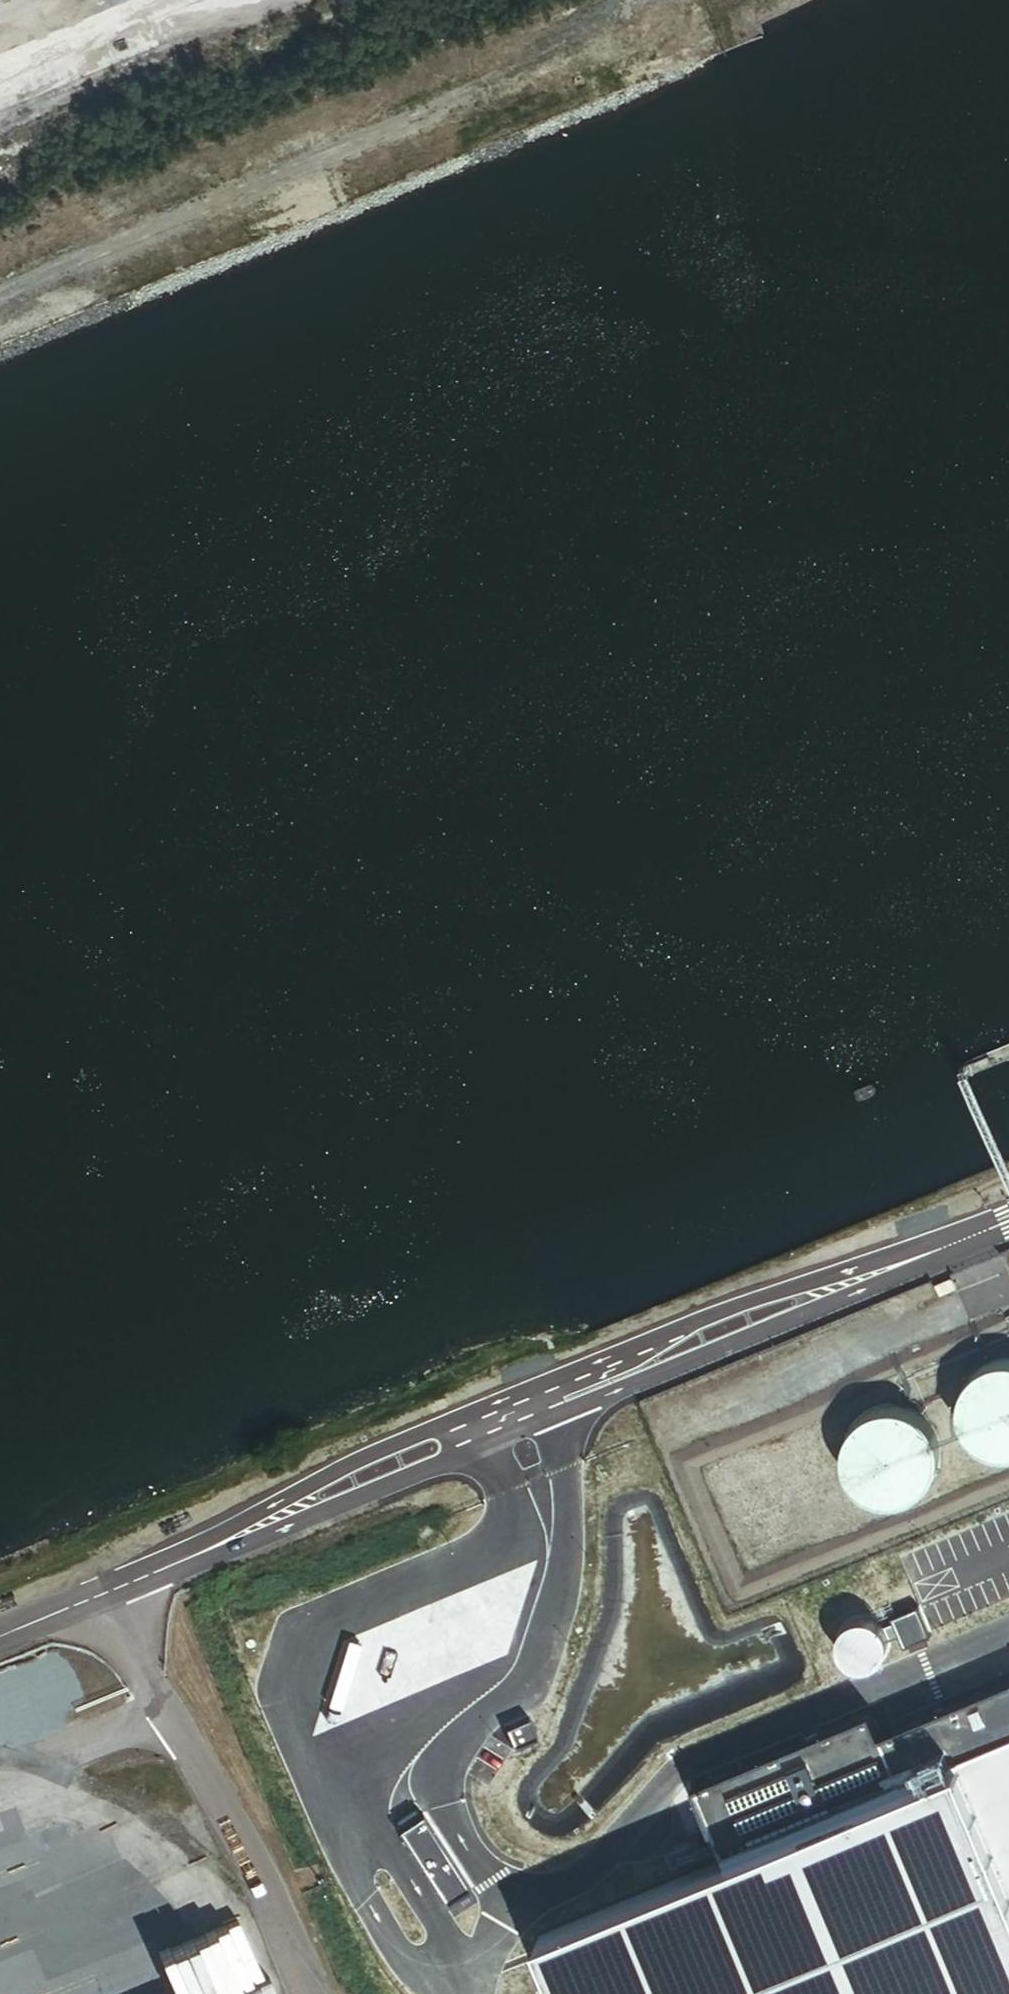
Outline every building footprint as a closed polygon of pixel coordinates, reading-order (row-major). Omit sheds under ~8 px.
[(972,1434),(972,1435),(979,1442),(985,1447),(994,1452),(1003,1454),(1008,1455),(1008,1358),(1001,1359),(992,1362),(984,1367),(978,1372),(972,1380),(967,1389),(964,1398),(963,1408),(964,1416),(967,1426),(972,1434)] [(938,1478),(942,1469),(943,1467),(944,1457),(944,1447),(941,1438),(938,1430),(931,1422),(926,1417),(919,1412),(910,1409),(902,1407),(892,1407),(884,1409),(874,1413),(866,1418),(861,1424),(855,1432),(851,1441),(850,1450),(850,1460),(851,1468),(855,1477),(861,1485),(867,1491),(875,1497),(883,1500),(890,1501),(900,1502),(908,1500),(918,1497),(926,1492),(933,1485),(938,1478)] [(919,1611),(896,1619),(906,1648),(929,1639),(919,1611)] [(851,1660),(858,1664),(866,1665),(874,1664),(881,1660),(887,1654),(890,1646),(891,1638),(888,1630),(884,1623),(877,1619),(869,1616),(861,1617),(854,1619),(848,1624),(844,1631),(842,1639),(843,1647),(846,1654),(851,1660)] [(539,1939),(562,1993),(1008,1993),(1008,1684),(885,1736),(873,1710),(695,1785),(726,1860),(539,1939)] [(530,1720),(505,1729),(513,1749),(538,1739),(530,1720)] [(425,1816),(399,1831),(443,1904),(469,1888),(425,1816)]
